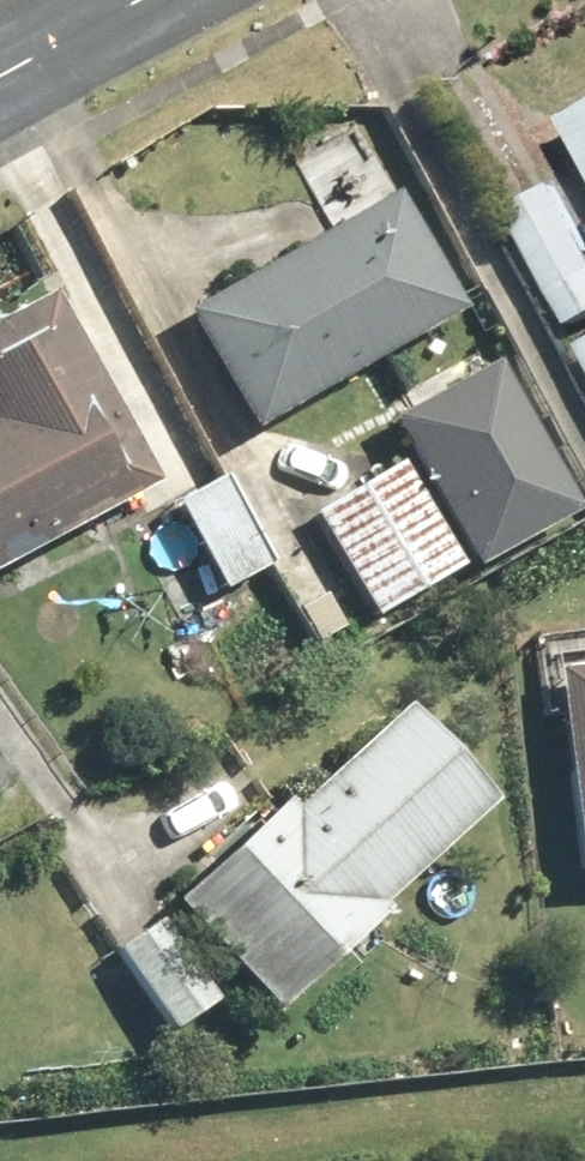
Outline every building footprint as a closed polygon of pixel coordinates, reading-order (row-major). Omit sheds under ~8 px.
[(551,128),(584,192),(584,110),(551,128)] [(499,216),(559,331),(584,318),(584,267),(546,192),(499,216)] [(165,323),(234,442),(446,320),(376,200),(165,323)] [(137,494),(35,304),(0,323),(0,567),(137,494)] [(570,356),(584,382),(584,347),(570,356)] [(482,370),(377,426),(458,577),(563,522),(482,370)] [(387,471),(302,519),(361,622),(446,574),(387,471)] [(208,485),(162,509),(208,598),(254,574),(208,485)] [(536,678),(557,887),(584,884),(584,673),(536,678)] [(156,911),(257,1022),(367,918),(364,915),(474,811),(428,765),(388,714),(277,816),(267,806),(156,911)] [(151,927),(103,958),(155,1038),(203,1007),(151,927)]
